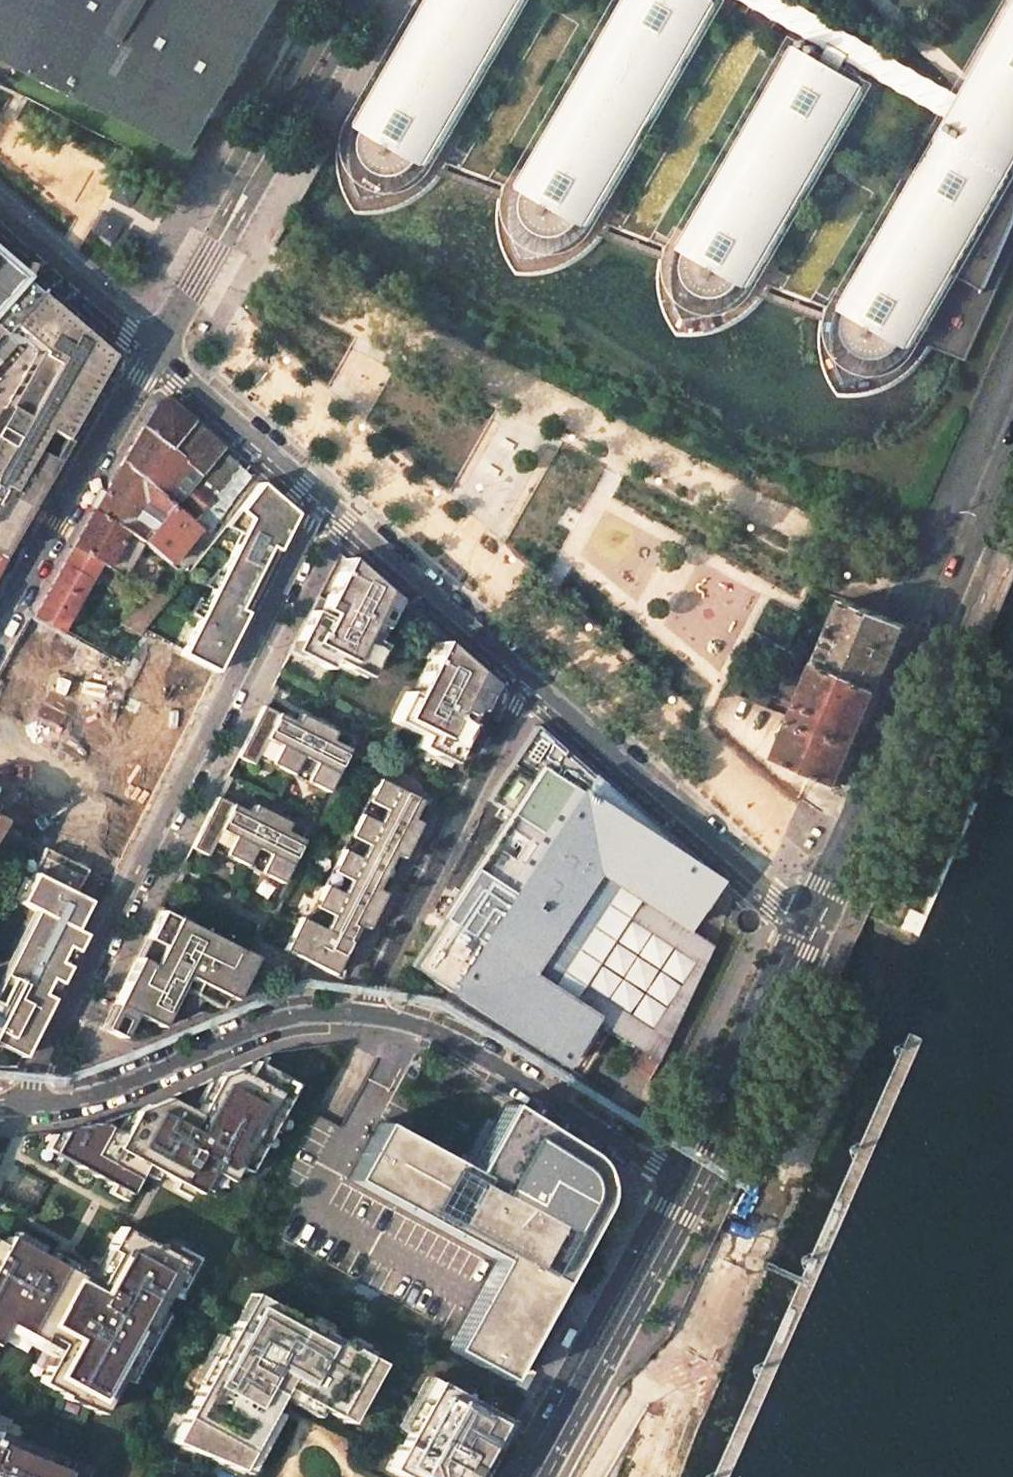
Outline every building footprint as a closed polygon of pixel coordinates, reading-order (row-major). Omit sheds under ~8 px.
[(39,73),(27,96),(109,138),(111,133),(185,171),(215,116),(219,119),(287,0),(0,0),(0,54),(39,73)] [(362,119),(356,133),(354,146),(354,157),(355,163),(359,177),(365,187),(369,193),(377,194),(385,193),(394,191),(400,189),(411,183),(424,172),(431,162),(524,0),(430,0),(362,119)] [(515,193),(513,204),(512,212),(513,224),(514,231),(517,241),(526,256),(542,256),(556,253),(563,251),(577,241),(586,233),(716,4),(709,0),(626,0),(515,193)] [(985,58),(1012,90),(1012,8),(985,58)] [(832,70),(794,48),(673,260),(672,267),(672,281),(675,291),(678,300),(681,307),(688,318),(697,318),(705,317),(717,315),(734,307),(742,302),(748,296),(864,89),(832,70)] [(1012,166),(1012,90),(985,58),(966,91),(960,99),(941,132),(987,159),(992,150),(995,152),(1000,157),(1005,164),(1010,172),(1012,166)] [(941,132),(836,316),(834,319),(832,333),(833,348),(836,359),(838,364),(843,373),(848,377),(858,378),(867,377),(880,373),(893,366),(901,358),(910,347),(953,272),(984,290),(1012,218),(1012,181),(1010,172),(1005,164),(1000,157),(995,152),(992,150),(987,159),(941,132)] [(15,277),(18,273),(0,257),(0,333),(7,326),(34,294),(15,277)] [(64,443),(109,363),(110,362),(111,359),(111,355),(109,352),(38,290),(34,294),(7,326),(36,352),(4,408),(64,443)] [(189,486),(221,449),(165,401),(155,402),(121,462),(162,498),(178,475),(189,486)] [(4,408),(0,415),(0,432),(53,462),(64,443),(4,408)] [(37,490),(53,462),(0,432),(0,556),(37,490)] [(206,533),(251,476),(221,449),(189,486),(172,506),(206,533)] [(142,541),(172,506),(162,498),(121,462),(93,512),(126,532),(142,541)] [(247,518),(178,653),(216,674),(296,510),(258,480),(235,508),(247,518)] [(206,533),(172,506),(142,541),(155,553),(157,552),(176,568),(206,533)] [(106,567),(126,532),(93,512),(72,548),(101,564),(106,567)] [(101,564),(72,548),(53,583),(82,599),(101,564)] [(331,659),(365,677),(381,645),(373,641),(388,612),(369,602),(378,587),(346,559),(324,600),(317,596),(294,640),(307,646),(301,656),(326,669),(331,659)] [(62,634),(82,599),(53,583),(32,619),(62,634)] [(393,600),(378,587),(369,602),(388,612),(393,600)] [(151,588),(119,626),(139,634),(154,615),(167,599),(151,588)] [(847,600),(821,663),(883,691),(910,626),(847,600)] [(51,735),(60,739),(73,746),(118,671),(122,665),(62,634),(32,619),(0,675),(0,706),(51,735)] [(814,628),(800,622),(789,649),(802,655),(814,628)] [(473,671),(439,642),(414,695),(406,691),(392,721),(421,735),(416,746),(450,763),(469,724),(468,723),(481,696),(465,688),(473,671)] [(178,653),(155,695),(193,716),(216,674),(178,653)] [(821,663),(797,720),(781,759),(780,760),(791,764),(843,786),(883,691),(821,663)] [(487,683),(473,671),(465,688),(481,696),(487,683)] [(262,705),(236,756),(251,764),(256,756),(326,792),(348,749),(329,739),(333,731),(298,714),(294,722),(262,705)] [(51,735),(0,706),(0,741),(7,745),(13,734),(42,750),(51,735)] [(143,724),(96,817),(133,835),(178,746),(159,736),(143,724)] [(584,768),(535,726),(487,798),(545,836),(477,945),(438,920),(407,966),(514,1035),(561,1065),(590,1018),(574,1006),(640,899),(686,926),(714,883),(692,864),(584,768)] [(60,739),(45,765),(57,772),(73,746),(60,739)] [(298,917),(282,949),(332,974),(358,924),(366,928),(383,894),(375,889),(393,854),(401,858),(418,823),(410,819),(420,800),(377,779),(306,921),(298,917)] [(37,805),(9,790),(7,794),(0,790),(0,824),(18,835),(31,816),(37,805)] [(216,797),(190,847),(206,855),(210,848),(281,883),(302,840),(283,831),(287,822),(252,805),(249,813),(216,797)] [(103,854),(119,862),(133,835),(96,817),(78,807),(72,818),(111,838),(103,854)] [(41,846),(52,827),(31,816),(18,835),(41,846)] [(18,835),(0,824),(0,866),(18,835)] [(24,1052),(83,935),(73,930),(87,901),(75,895),(88,870),(45,848),(16,901),(33,910),(1,973),(6,976),(0,988),(0,1040),(24,1052)] [(251,958),(159,911),(102,1024),(122,1034),(127,1036),(137,1037),(142,1038),(186,1019),(216,1006),(221,995),(230,1000),(251,958)] [(24,1052),(0,1040),(0,1047),(21,1058),(24,1052)] [(344,1042),(295,1048),(299,1074),(320,1086),(344,1042)] [(234,1163),(248,1171),(264,1142),(271,1146),(285,1120),(276,1115),(295,1083),(280,1075),(285,1067),(266,1055),(253,1061),(101,1123),(47,1133),(35,1156),(58,1168),(63,1159),(101,1179),(96,1189),(121,1203),(138,1173),(191,1202),(203,1180),(220,1189),(234,1163)] [(378,1124),(348,1179),(496,1260),(448,1349),(503,1379),(595,1211),(535,1179),(545,1161),(473,1122),(451,1164),(378,1124)] [(33,1352),(22,1373),(63,1394),(56,1412),(80,1422),(88,1407),(100,1413),(119,1377),(139,1387),(154,1359),(141,1353),(149,1338),(162,1345),(175,1319),(156,1309),(169,1284),(177,1287),(198,1246),(168,1230),(159,1247),(117,1226),(113,1234),(103,1229),(90,1254),(100,1259),(88,1281),(43,1258),(51,1242),(14,1224),(5,1243),(0,1240),(0,1335),(33,1352)] [(244,1325),(260,1298),(251,1293),(236,1321),(244,1325)] [(238,1469),(283,1387),(347,1423),(379,1363),(260,1298),(244,1325),(236,1321),(170,1441),(238,1469)] [(524,1367),(513,1385),(524,1391),(535,1373),(524,1367)] [(508,1422),(436,1382),(388,1469),(403,1476),(478,1476),(508,1422)] [(83,1465),(0,1431),(0,1476),(77,1476),(83,1465)]
